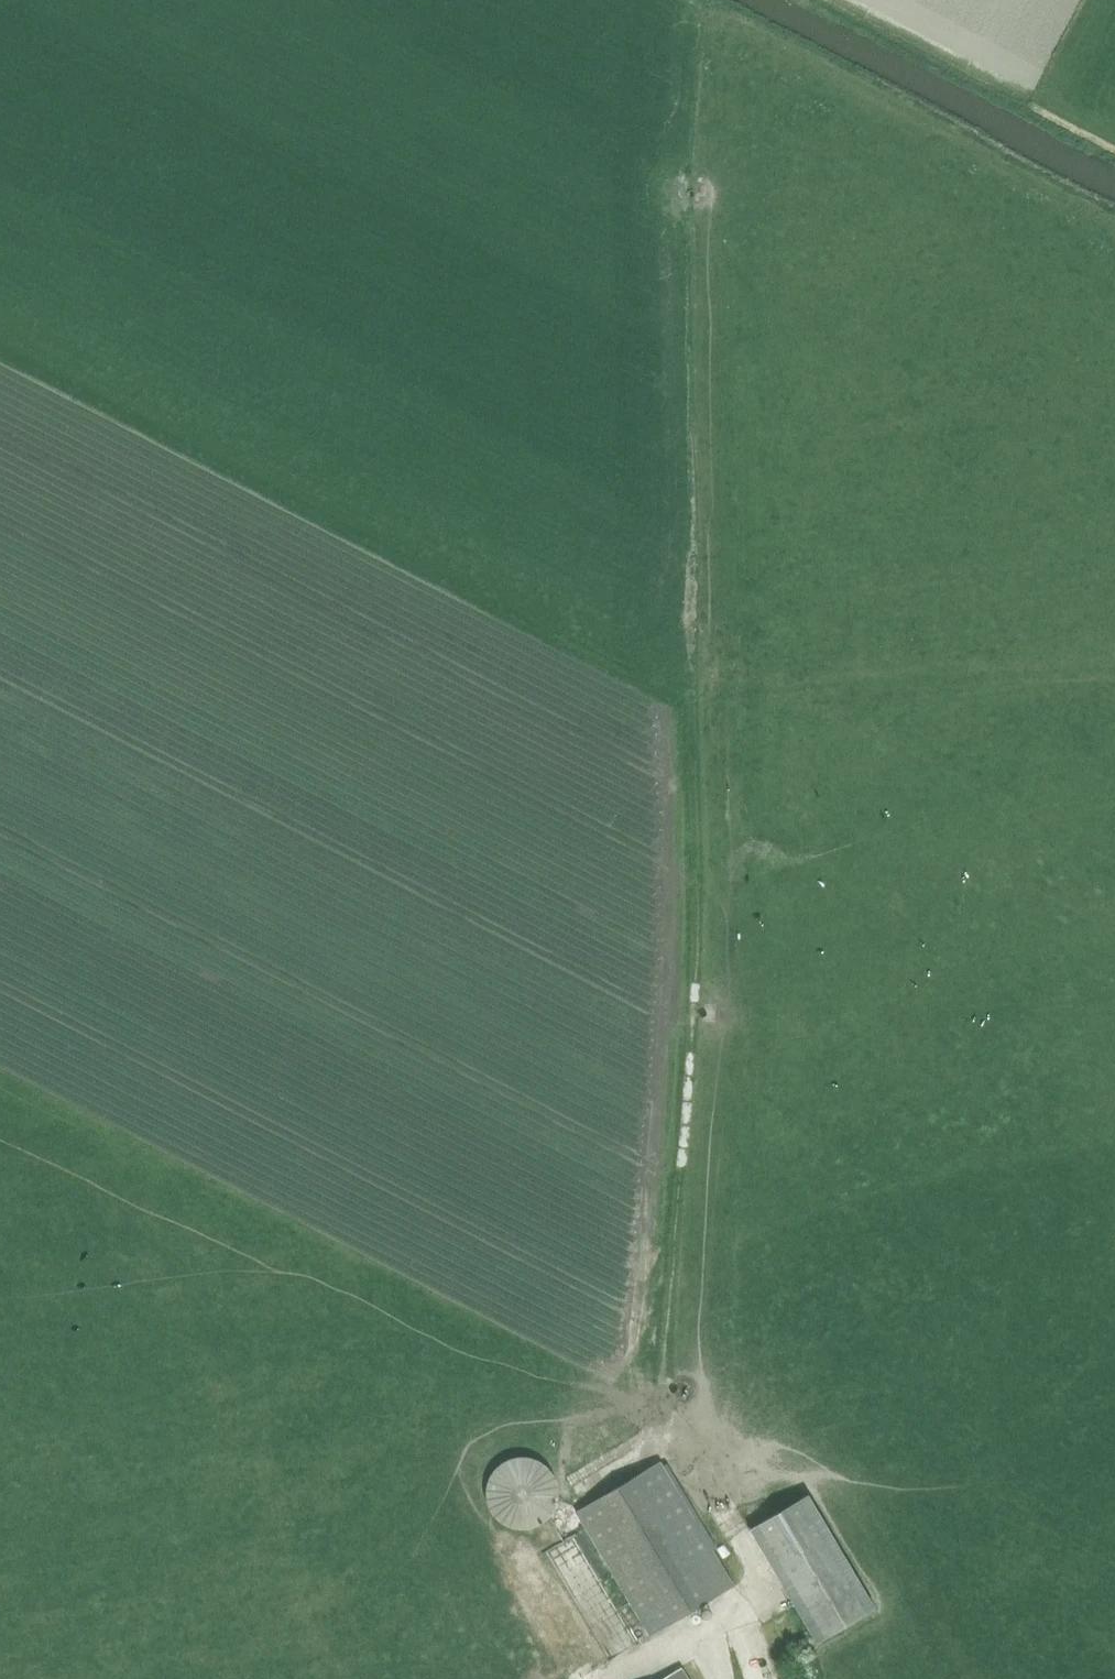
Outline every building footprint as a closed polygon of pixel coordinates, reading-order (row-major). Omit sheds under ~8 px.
[(650,1635),(735,1585),(661,1461),(576,1511),(650,1635)] [(746,1530),(760,1552),(815,1644),(872,1609),(804,1496),(746,1530)] [(680,1666),(660,1678),(688,1678),(680,1666)]
